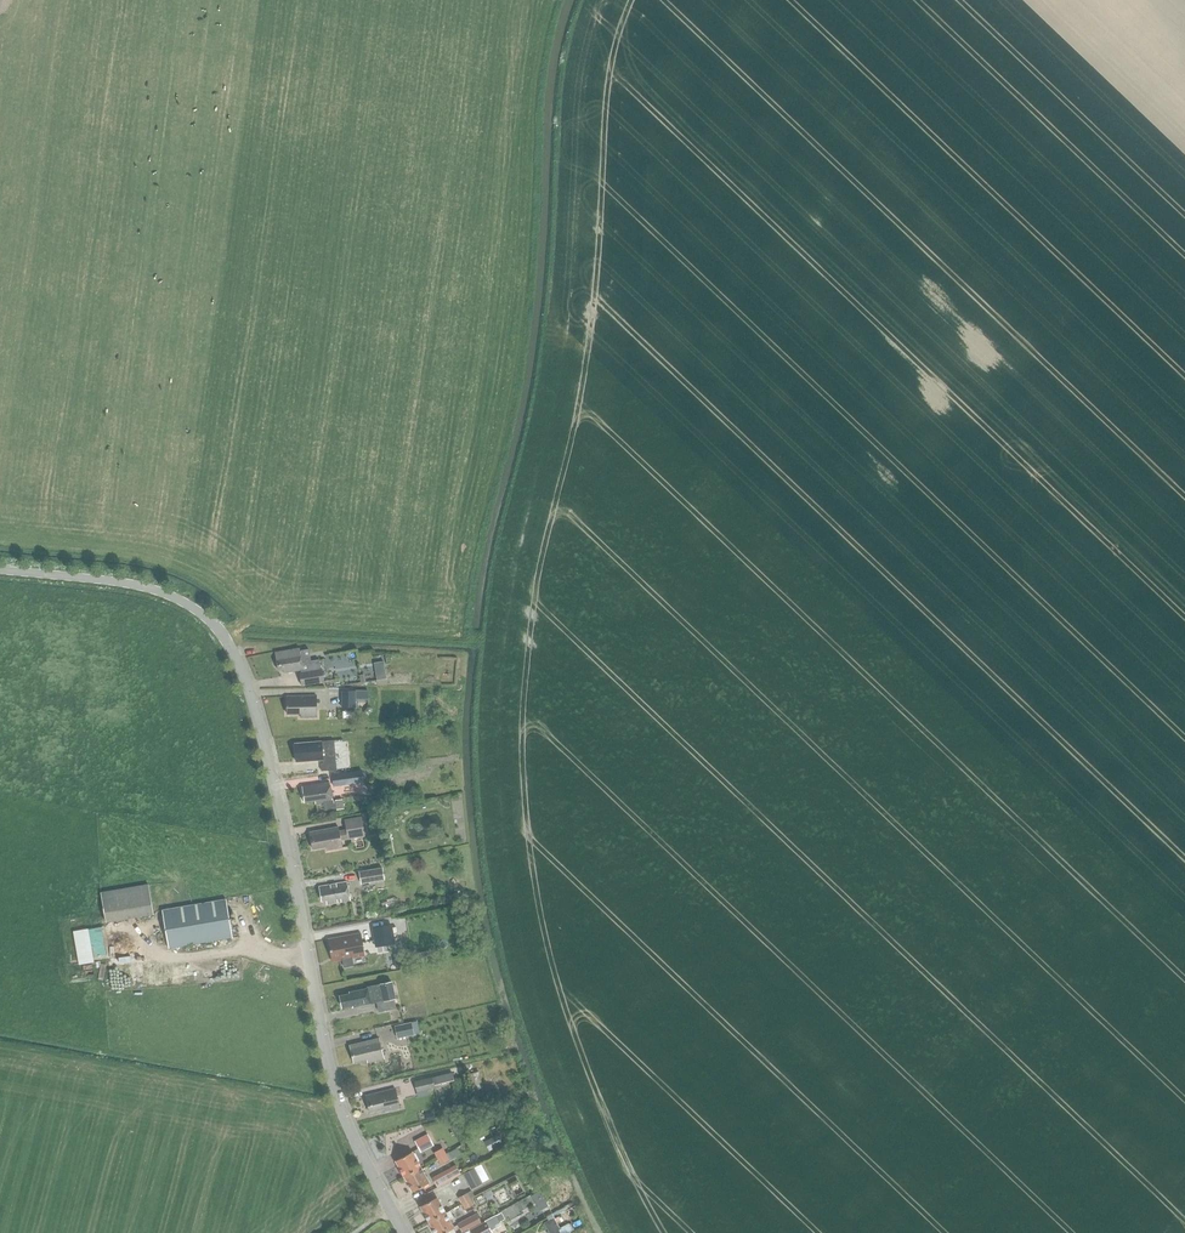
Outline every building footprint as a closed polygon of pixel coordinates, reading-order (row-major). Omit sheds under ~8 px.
[(301,651),(300,648),(276,652),(279,671),(284,670),(284,673),(301,670),(301,673),(299,673),(302,686),(324,682),(322,669),(329,668),(327,658),(311,661),(309,649),(301,651)] [(387,679),(385,670),(376,672),(377,680),(387,679)] [(342,707),(356,708),(356,689),(342,689),(342,707)] [(301,714),(301,717),(317,717),(316,696),(290,696),(290,700),(287,700),(288,714),(301,714)] [(337,769),(335,746),(334,740),(295,744),(297,762),(323,759),(324,763),(322,763),(322,771),(337,769)] [(364,782),(362,770),(332,775),(334,787),(364,782)] [(333,800),(331,783),(302,787),(305,803),(316,801),(316,804),(324,802),(325,810),(337,809),(336,800),(333,800)] [(365,836),(362,817),(345,820),(347,832),(340,833),(339,827),(310,832),(313,849),(327,847),(327,850),(343,848),(341,840),(365,836)] [(382,867),(359,871),(361,884),(385,880),(382,867)] [(351,900),(348,882),(320,887),(322,901),(327,901),(327,904),(351,900)] [(154,914),(149,885),(101,893),(106,922),(154,914)] [(233,937),(227,899),(163,910),(169,948),(233,937)] [(110,955),(106,925),(77,929),(82,963),(99,961),(98,956),(110,955)] [(373,928),(376,946),(395,942),(392,925),(373,928)] [(365,956),(361,933),(329,939),(333,962),(365,956)] [(404,953),(393,955),(396,968),(406,967),(404,953)] [(378,1002),(380,1012),(397,1007),(395,998),(396,998),(392,982),(368,987),(368,988),(349,992),(350,994),(340,996),(342,1007),(356,1005),(356,1007),(378,1002)] [(414,1035),(412,1022),(395,1026),(398,1038),(414,1035)] [(385,1059),(380,1038),(350,1045),(354,1063),(368,1059),(369,1063),(385,1059)] [(483,1088),(479,1071),(469,1074),(474,1091),(483,1088)] [(415,1082),(417,1092),(436,1088),(435,1085),(455,1080),(453,1072),(415,1082)] [(448,1096),(449,1101),(464,1097),(461,1082),(453,1084),(456,1094),(448,1096)] [(400,1109),(395,1088),(366,1095),(370,1113),(384,1110),(385,1113),(400,1109)] [(434,1145),(428,1134),(415,1141),(421,1152),(434,1145)] [(503,1144),(498,1134),(485,1142),(490,1151),(503,1144)] [(438,1159),(447,1154),(443,1148),(434,1153),(438,1159)] [(447,1154),(438,1159),(441,1164),(459,1154),(457,1151),(448,1156),(447,1154)] [(405,1176),(421,1167),(413,1152),(396,1161),(405,1176)] [(475,1168),(479,1175),(485,1172),(481,1164),(474,1167),(475,1168)] [(413,1192),(429,1183),(421,1167),(405,1176),(413,1192)] [(463,1174),(471,1189),(483,1183),(479,1175),(475,1168),(463,1174)] [(453,1179),(448,1169),(435,1176),(440,1186),(453,1179)] [(530,1182),(535,1192),(539,1189),(535,1180),(530,1182)] [(462,1204),(471,1199),(468,1193),(459,1197),(462,1204)] [(429,1222),(446,1213),(437,1197),(421,1206),(429,1222)] [(471,1199),(462,1204),(465,1210),(474,1205),(471,1199)] [(446,1213),(429,1222),(435,1232),(446,1232),(454,1228),(449,1220),(454,1217),(450,1211),(446,1213)] [(477,1214),(458,1224),(463,1232),(482,1223),(477,1214)] [(486,1222),(491,1231),(501,1225),(496,1215),(485,1221),(485,1222),(486,1222)] [(561,1229),(554,1217),(544,1223),(549,1232),(567,1232),(564,1227),(561,1229)] [(486,1222),(485,1222),(471,1230),(473,1232),(492,1232),(491,1231),(486,1222)]
